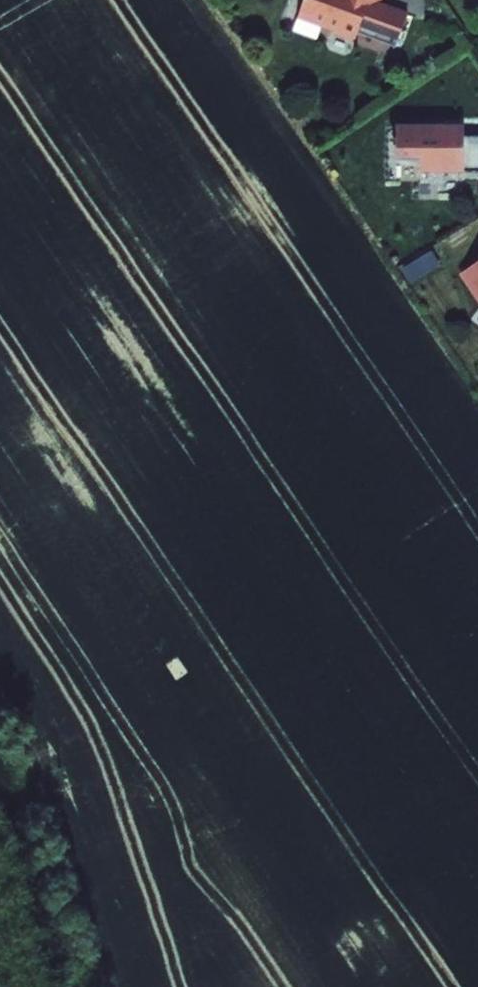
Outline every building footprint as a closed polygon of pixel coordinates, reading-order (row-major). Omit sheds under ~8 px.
[(306,15),(347,30),(346,34),(358,39),(360,35),(364,37),(374,8),(382,12),(387,0),(312,0),(306,15)] [(405,128),(405,164),(429,164),(429,177),(477,176),(477,139),(473,140),(473,128),(405,128)] [(477,289),(477,263),(466,271),(477,289)]
